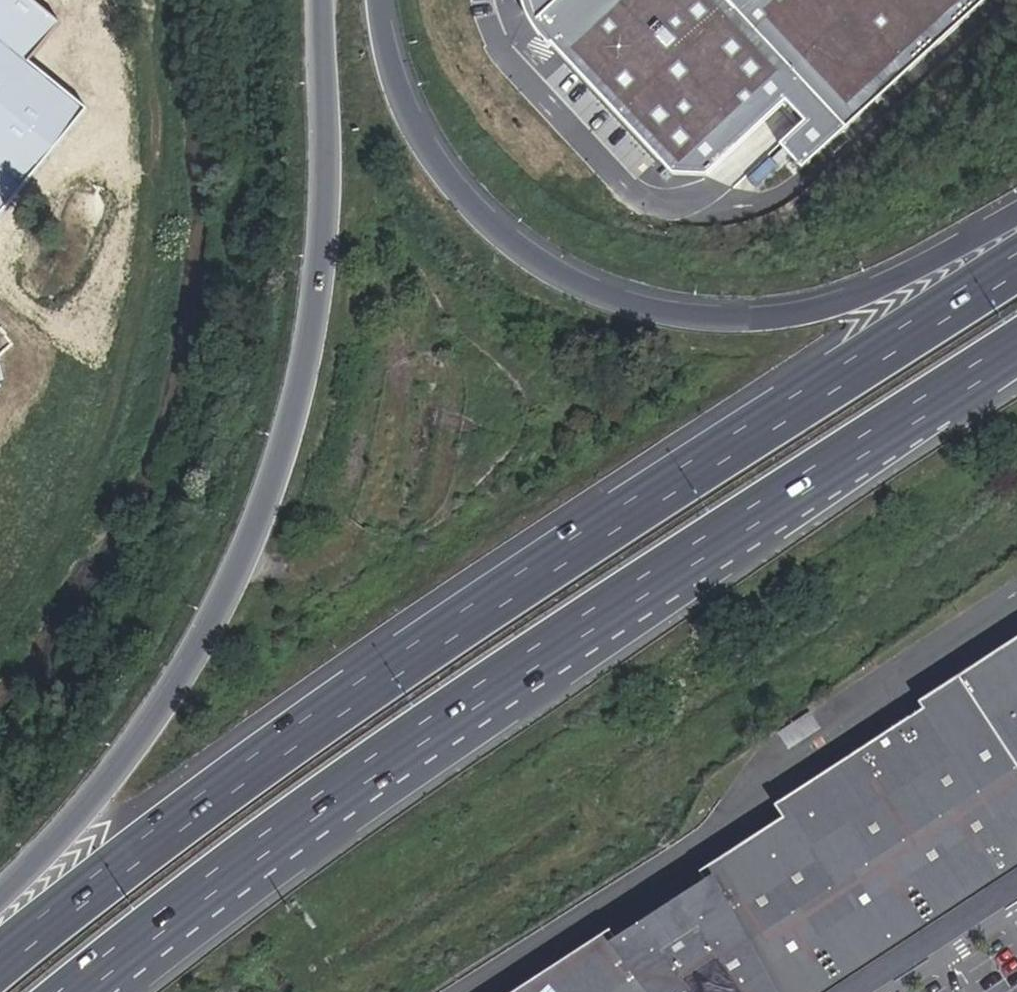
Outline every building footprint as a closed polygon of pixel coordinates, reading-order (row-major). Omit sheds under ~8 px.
[(87,108),(34,63),(64,25),(34,0),(0,0),(0,215),(87,108)] [(805,170),(988,0),(523,0),(526,12),(546,40),(600,97),(674,175),(703,175),(788,100),(804,124),(781,144),(805,170)] [(911,694),(915,701),(765,795),(773,809),(689,862),(698,881),(611,938),(599,919),(487,991),(806,991),(1007,863),(1016,859),(1016,627),(911,694)] [(1007,863),(806,991),(834,991),(928,931),(996,885),(1016,876),(1016,859),(1007,863)]
